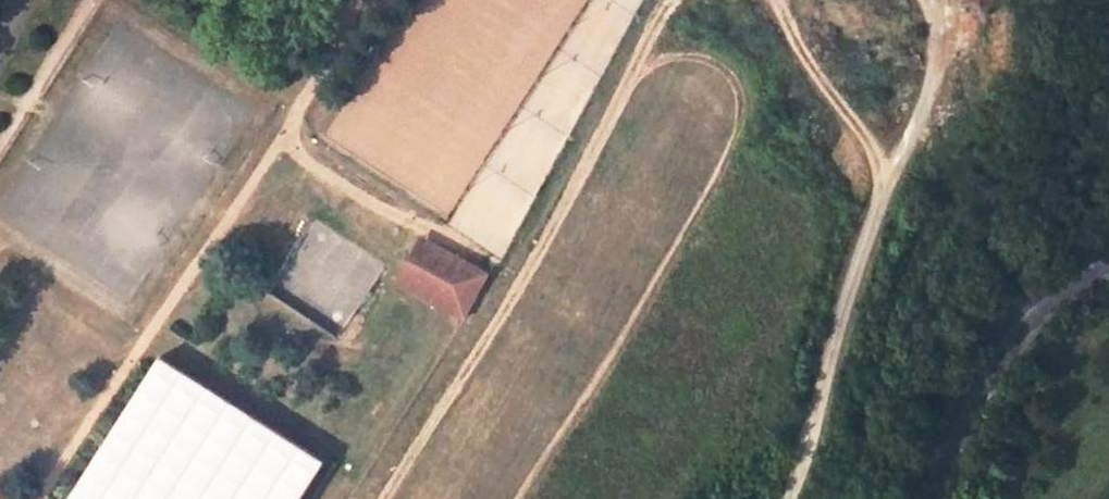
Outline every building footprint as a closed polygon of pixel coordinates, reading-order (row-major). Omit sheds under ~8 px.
[(439,248),(474,269),(478,264),(429,235),(404,277),(453,306),(456,300),(420,279),(417,266),(426,251),(439,248)] [(453,306),(470,316),(495,274),(478,264),(474,269),(439,248),(426,251),(417,266),(420,279),(456,300),(453,306)] [(63,498),(305,498),(325,469),(157,362),(63,498)]
